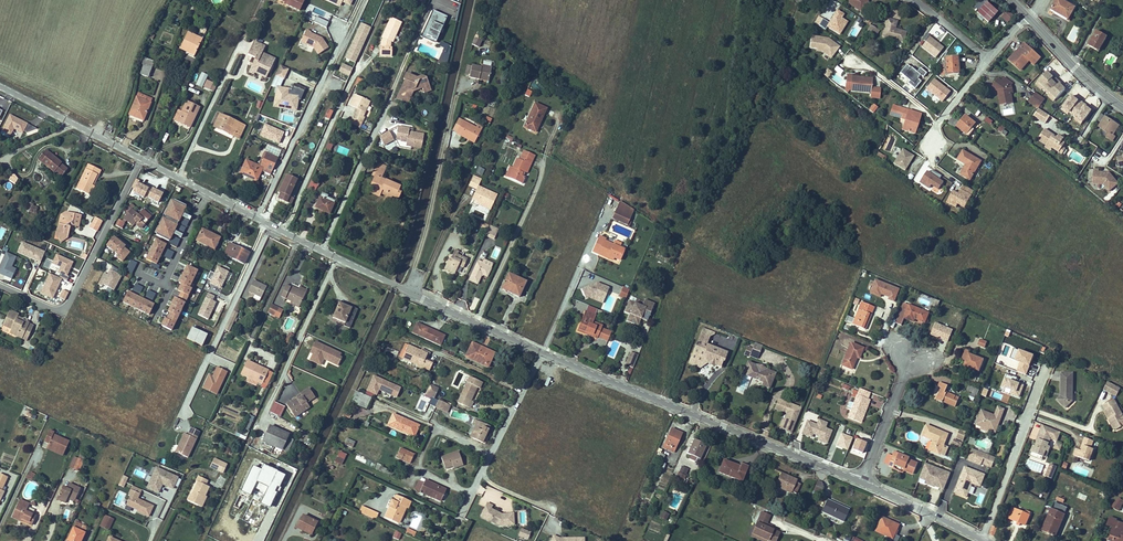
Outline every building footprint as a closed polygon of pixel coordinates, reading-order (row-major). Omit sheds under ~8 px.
[(287,3),(289,4),(289,6),(299,10),(304,0),(281,0),(287,3)] [(865,15),(872,5),(867,2),(868,0),(851,0),(848,3),(865,15)] [(1051,10),(1068,19),(1075,8),(1062,0),(1056,0),(1051,10)] [(997,13),(985,3),(976,12),(979,15),(978,17),(982,21),(983,19),(988,23),(997,13)] [(447,16),(433,10),(424,28),(429,30),(426,37),(436,41),(447,16)] [(1001,17),(1006,22),(1013,15),(1008,10),(1001,17)] [(843,14),(837,11),(827,27),(839,34),(844,27),(841,25),(844,20),(841,18),(843,14)] [(313,20),(326,26),(328,22),(316,16),(313,20)] [(401,22),(391,18),(382,37),(383,38),(381,42),(381,47),(380,47),(380,56),(391,56),(392,48),(390,48),(391,41),(392,42),(401,22)] [(906,32),(895,29),(897,21),(887,18),(882,36),(904,42),(906,32)] [(877,29),(870,25),(866,32),(873,37),(877,29)] [(1073,25),(1067,40),(1074,43),(1080,29),(1073,25)] [(207,28),(202,26),(199,33),(204,35),(207,28)] [(922,49),(934,31),(927,26),(914,44),(922,49)] [(346,58),(356,62),(370,30),(366,28),(364,33),(358,30),(346,58)] [(323,41),(319,39),(320,37),(311,33),(311,32),(306,30),(303,37),(307,40),(305,44),(314,48),(318,55),(328,48),(323,41)] [(1096,31),(1088,45),(1097,50),(1100,46),(1101,47),(1107,37),(1096,31)] [(195,54),(202,40),(187,33),(180,49),(185,51),(185,50),(195,54)] [(823,50),(832,57),(840,47),(828,38),(811,36),(809,48),(823,50)] [(472,44),(479,48),(481,42),(475,39),(472,44)] [(268,73),(275,59),(262,53),(265,47),(254,41),(248,54),(255,58),(249,71),(254,74),(255,72),(256,69),(258,68),(268,73)] [(440,41),(439,45),(442,47),(437,63),(445,65),(451,45),(440,41)] [(1024,43),(1009,60),(1021,70),(1029,60),(1034,65),(1041,58),(1024,43)] [(893,83),(910,56),(907,54),(889,80),(893,83)] [(942,76),(958,75),(957,57),(945,57),(945,64),(941,65),(942,76)] [(140,74),(148,77),(154,62),(144,58),(142,64),(144,65),(140,74)] [(349,76),(352,69),(343,64),(339,71),(349,76)] [(779,74),(783,66),(780,64),(775,72),(779,74)] [(470,75),(469,77),(479,80),(479,77),(489,80),(491,68),(482,65),(481,68),(472,65),(472,66),(470,75)] [(288,69),(280,66),(276,76),(284,79),(288,69)] [(840,78),(844,70),(837,66),(830,79),(841,85),(844,80),(840,78)] [(268,73),(258,68),(256,69),(255,72),(266,78),(268,73)] [(822,74),(827,78),(832,71),(827,68),(822,74)] [(1066,88),(1048,71),(1039,80),(1045,85),(1052,92),(1058,97),(1066,88)] [(417,78),(406,73),(403,80),(405,80),(408,82),(405,87),(401,89),(397,99),(407,104),(413,92),(411,91),(412,88),(417,90),(422,88),(423,91),(430,88),(427,78),(422,80),(417,78)] [(872,79),(852,77),(852,75),(846,74),(845,90),(871,92),(871,88),(872,79)] [(942,101),(950,91),(933,77),(925,88),(942,101)] [(998,79),(994,85),(1001,90),(1001,93),(999,94),(1000,100),(1001,99),(1002,105),(1013,103),(1011,93),(1013,93),(1012,87),(1011,86),(1013,83),(1004,78),(1002,81),(998,79)] [(210,90),(212,85),(213,83),(207,80),(203,87),(210,90)] [(1045,85),(1039,80),(1037,83),(1042,88),(1045,85)] [(994,85),(992,87),(998,91),(999,94),(1001,93),(1001,90),(994,85)] [(289,90),(277,87),(274,104),(285,106),(284,108),(296,110),(298,97),(288,95),(289,90)] [(881,88),(871,88),(871,92),(870,97),(880,98),(881,88)] [(1040,107),(1045,99),(1035,92),(1030,100),(1040,107)] [(1055,100),(1058,97),(1052,92),(1049,95),(1055,100)] [(136,97),(129,115),(134,117),(134,115),(138,116),(137,118),(143,120),(152,99),(141,95),(140,99),(136,97)] [(370,101),(355,95),(350,105),(357,109),(358,109),(356,114),(355,113),(352,119),(362,123),(364,117),(363,117),(370,101)] [(1091,111),(1071,96),(1064,106),(1070,111),(1069,112),(1076,117),(1077,116),(1083,121),(1091,111)] [(1038,108),(1040,107),(1030,100),(1029,102),(1038,108)] [(190,128),(199,108),(187,101),(181,112),(177,122),(190,128)] [(914,133),(920,114),(899,107),(899,105),(895,104),(895,102),(890,101),(886,113),(900,118),(899,121),(900,123),(904,124),(902,130),(914,133)] [(539,124),(546,109),(535,103),(524,127),(534,131),(538,124),(539,124)] [(873,103),(868,109),(873,113),(878,106),(873,103)] [(935,104),(930,110),(936,115),(941,108),(935,104)] [(1045,124),(1050,116),(1038,108),(1033,116),(1045,124)] [(14,129),(23,133),(28,122),(10,113),(0,133),(10,137),(14,129)] [(1117,124),(1101,114),(1097,120),(1101,122),(1098,126),(1102,129),(1108,133),(1106,136),(1112,141),(1115,137),(1112,135),(1116,129),(1115,128),(1117,124)] [(239,124),(220,115),(214,127),(221,130),(221,129),(228,132),(227,133),(238,138),(242,130),(237,127),(239,124)] [(975,130),(972,127),(975,123),(965,115),(957,126),(969,136),(975,130)] [(948,123),(954,128),(956,125),(955,124),(958,121),(953,117),(948,123)] [(457,132),(463,121),(459,118),(453,129),(457,132)] [(475,142),(481,130),(476,127),(463,121),(457,132),(456,134),(461,136),(461,135),(475,142)] [(421,148),(424,135),(409,132),(409,128),(398,126),(396,134),(401,135),(400,141),(407,142),(406,145),(421,148)] [(288,130),(281,127),(278,132),(275,131),(274,135),(283,139),(284,137),(285,137),(288,130)] [(1062,147),(1065,143),(1062,141),(1064,139),(1058,135),(1057,137),(1056,138),(1049,133),(1050,132),(1045,129),(1038,140),(1047,146),(1047,145),(1052,148),(1059,152),(1062,147)] [(379,137),(384,145),(394,140),(389,131),(379,137)] [(461,136),(474,143),(475,142),(461,135),(461,136)] [(334,142),(330,140),(325,149),(330,151),(334,142)] [(268,144),(264,152),(266,153),(278,158),(281,150),(268,144)] [(913,156),(902,149),(893,163),(904,170),(913,156)] [(59,161),(45,150),(38,159),(54,172),(55,171),(62,176),(67,169),(59,162),(59,161)] [(981,161),(963,150),(957,160),(966,165),(960,174),(970,180),(981,161)] [(524,172),(528,164),(530,165),(534,155),(524,151),(520,159),(517,158),(513,168),(510,173),(512,174),(510,178),(522,184),(525,177),(521,175),(523,171),(524,172)] [(266,153),(264,152),(258,166),(260,167),(266,153)] [(278,158),(266,153),(260,167),(258,166),(246,160),(240,174),(256,181),(261,171),(270,175),(278,158)] [(76,189),(90,195),(94,186),(93,185),(91,185),(96,174),(98,175),(100,170),(88,164),(76,189)] [(375,176),(370,186),(372,187),(370,193),(377,196),(379,195),(380,194),(382,190),(387,193),(385,196),(384,199),(390,202),(392,197),(398,199),(400,193),(397,192),(400,187),(381,179),(385,169),(377,166),(372,175),(375,176)] [(476,172),(482,174),(484,168),(478,166),(476,172)] [(931,173),(927,171),(920,182),(929,188),(931,184),(939,189),(943,182),(939,179),(942,176),(933,170),(931,173)] [(1093,170),(1092,184),(1103,184),(1109,191),(1118,183),(1109,173),(1098,172),(1099,170),(1093,170)] [(18,179),(14,174),(10,181),(15,184),(18,179)] [(291,197),(298,180),(287,175),(283,183),(285,184),(281,192),(278,199),(288,203),(291,197)] [(491,208),(497,195),(478,186),(480,182),(472,178),(469,185),(476,189),(472,199),(477,201),(491,208)] [(131,190),(159,202),(164,192),(136,180),(131,190)] [(318,184),(311,181),(307,190),(311,191),(314,193),(318,184)] [(971,189),(964,184),(958,194),(953,191),(947,202),(956,207),(958,204),(965,208),(972,195),(968,194),(971,189)] [(328,196),(322,193),(315,208),(320,210),(318,214),(323,216),(325,212),(329,214),(334,201),(327,198),(328,196)] [(156,234),(169,240),(172,233),(174,230),(181,216),(182,213),(186,205),(173,199),(173,200),(171,199),(155,232),(157,233),(156,234)] [(490,210),(491,208),(477,201),(476,203),(490,210)] [(634,210),(620,201),(612,218),(628,225),(634,210)] [(127,214),(121,221),(118,220),(115,225),(121,228),(124,222),(126,220),(133,225),(134,223),(136,221),(138,222),(136,224),(141,228),(151,216),(142,209),(138,214),(131,209),(133,206),(130,203),(125,208),(129,211),(127,214)] [(66,213),(61,215),(57,233),(59,233),(62,237),(65,235),(68,235),(69,227),(68,225),(70,223),(72,225),(78,227),(81,216),(72,214),(69,216),(66,213)] [(182,216),(179,223),(187,227),(190,220),(182,216)] [(98,229),(102,221),(95,217),(91,225),(98,229)] [(178,224),(175,230),(183,234),(186,228),(178,224)] [(498,231),(489,227),(487,231),(485,235),(494,239),(498,231)] [(202,230),(196,241),(214,249),(219,238),(202,230)] [(67,238),(68,235),(65,235),(62,237),(59,233),(57,233),(56,235),(61,241),(67,238)] [(126,247),(114,236),(107,245),(119,255),(117,257),(123,262),(130,253),(125,248),(126,247)] [(624,250),(620,247),(622,244),(614,240),(613,244),(605,241),(605,239),(600,236),(593,251),(607,258),(608,255),(614,258),(620,260),(624,250)] [(156,239),(146,260),(152,263),(156,265),(166,244),(156,239)] [(45,251),(22,241),(17,251),(40,261),(45,251)] [(249,253),(230,243),(224,254),(244,264),(249,253)] [(491,256),(497,259),(501,248),(495,246),(491,256)] [(174,252),(166,248),(162,256),(170,260),(174,252)] [(459,252),(455,250),(451,258),(453,259),(451,262),(448,260),(444,269),(455,274),(458,266),(463,268),(467,259),(458,255),(459,252)] [(6,252),(0,265),(0,274),(11,279),(15,269),(11,267),(16,256),(6,252)] [(61,279),(67,281),(69,277),(67,276),(73,262),(56,255),(53,263),(61,267),(58,272),(61,274),(59,278),(61,279)] [(487,277),(493,264),(484,259),(481,264),(477,262),(469,280),(477,284),(482,274),(487,277)] [(125,272),(131,274),(137,263),(131,260),(125,272)] [(181,309),(191,289),(189,287),(197,271),(187,266),(179,283),(181,284),(178,290),(181,292),(177,299),(174,298),(168,311),(170,312),(167,319),(165,318),(161,326),(171,330),(181,309)] [(103,286),(104,284),(115,289),(122,274),(110,269),(108,274),(106,279),(102,277),(99,284),(103,286)] [(226,282),(229,277),(215,271),(213,276),(226,282)] [(52,298),(61,279),(59,278),(50,273),(41,293),(52,298)] [(501,289),(519,297),(526,282),(508,273),(501,289)] [(895,300),(900,288),(875,278),(870,292),(881,297),(882,295),(895,300)] [(253,281),(248,290),(255,293),(253,298),(259,302),(266,288),(253,281)] [(603,299),(609,287),(597,282),(581,288),(585,297),(592,294),(594,294),(603,299)] [(135,283),(131,291),(139,295),(143,287),(135,283)] [(299,308),(307,290),(301,288),(299,291),(287,285),(281,296),(291,301),(290,304),(299,308)] [(62,289),(59,297),(65,300),(69,292),(62,289)] [(156,294),(148,290),(144,298),(152,301),(156,294)] [(154,305),(128,292),(123,302),(149,315),(154,305)] [(213,300),(215,295),(208,292),(197,315),(209,320),(217,302),(213,300)] [(625,300),(627,294),(621,292),(618,297),(625,300)] [(937,308),(940,300),(920,293),(917,301),(937,308)] [(224,329),(229,331),(243,300),(235,296),(229,309),(233,311),(224,329)] [(647,321),(654,304),(645,300),(644,302),(637,298),(635,303),(629,301),(624,312),(630,314),(627,321),(635,324),(638,317),(641,319),(647,321)] [(854,319),(852,325),(865,330),(874,307),(871,306),(872,302),(866,300),(865,303),(861,302),(854,319)] [(925,322),(929,313),(904,303),(896,323),(901,325),(904,317),(913,321),(915,318),(925,322)] [(279,308),(271,305),(267,312),(275,316),(279,308)] [(344,326),(349,328),(357,310),(345,306),(344,308),(338,305),(333,318),(345,323),(344,326)] [(10,333),(22,339),(29,323),(19,319),(19,321),(16,320),(19,314),(10,310),(3,325),(11,329),(10,333)] [(578,331),(597,338),(597,337),(601,328),(596,326),(597,324),(592,322),(595,315),(586,311),(578,331)] [(955,321),(958,314),(951,311),(948,317),(955,321)] [(844,322),(852,325),(854,319),(847,316),(844,322)] [(935,321),(930,335),(948,342),(953,329),(935,321)] [(34,325),(29,323),(22,339),(27,341),(34,325)] [(426,327),(417,323),(413,332),(440,345),(444,336),(429,329),(428,329),(425,328),(426,327)] [(192,327),(188,338),(204,343),(208,332),(192,327)] [(602,339),(605,330),(601,328),(597,337),(602,339)] [(714,333),(703,328),(689,363),(701,368),(708,363),(715,366),(715,364),(720,366),(723,360),(724,361),(727,352),(706,344),(709,336),(714,334),(714,333)] [(602,339),(608,341),(612,330),(609,329),(608,331),(605,330),(602,339)] [(292,338),(288,336),(283,346),(287,348),(292,338)] [(233,337),(230,346),(241,350),(245,342),(233,337)] [(980,339),(977,345),(984,348),(987,342),(980,339)] [(342,353),(316,341),(313,347),(315,348),(312,353),(314,353),(312,357),(323,362),(325,359),(326,355),(327,354),(331,356),(329,358),(331,359),(330,361),(339,366),(343,358),(341,357),(342,353)] [(757,358),(762,345),(755,343),(753,349),(748,347),(746,350),(752,352),(750,356),(757,358)] [(859,358),(863,348),(851,343),(842,365),(852,369),(857,357),(859,358)] [(472,344),(466,357),(486,366),(489,360),(491,360),(494,354),(472,344)] [(420,352),(408,346),(405,351),(402,350),(399,356),(403,357),(418,364),(418,365),(430,371),(433,363),(425,359),(428,353),(421,350),(420,352)] [(1026,374),(1034,353),(1014,346),(1010,358),(1019,361),(1016,370),(1026,374)] [(421,349),(421,350),(428,353),(425,359),(433,363),(434,362),(427,359),(430,352),(421,349)] [(633,368),(638,355),(630,352),(625,365),(633,368)] [(983,359),(969,354),(966,360),(964,365),(978,371),(983,359)] [(322,365),(323,362),(312,357),(311,360),(322,365)] [(418,364),(403,357),(402,359),(418,365),(418,364)] [(262,384),(268,371),(247,361),(241,374),(249,378),(248,382),(255,385),(257,382),(262,384)] [(769,388),(774,377),(769,375),(771,371),(764,369),(763,370),(761,369),(762,368),(761,366),(760,366),(760,367),(752,364),(751,366),(747,364),(743,374),(751,378),(754,377),(762,380),(763,382),(762,385),(769,388)] [(217,394),(227,373),(217,368),(213,377),(210,375),(204,388),(217,394)] [(272,373),(268,371),(262,384),(266,386),(272,373)] [(446,384),(450,375),(445,373),(441,382),(446,384)] [(1063,396),(1058,401),(1065,408),(1072,401),(1073,373),(1061,373),(1061,391),(1063,391),(1063,396)] [(1019,398),(1025,382),(1005,375),(999,392),(1019,398)] [(396,386),(373,376),(366,391),(375,394),(377,389),(392,396),(396,386)] [(470,377),(458,403),(470,408),(473,402),(470,401),(476,389),(474,389),(475,386),(477,387),(479,388),(482,382),(470,377)] [(955,407),(959,398),(945,392),(948,385),(940,382),(938,386),(942,388),(936,400),(942,402),(943,401),(955,407)] [(1107,382),(1103,389),(1116,396),(1120,389),(1107,382)] [(429,384),(425,394),(434,398),(439,388),(429,384)] [(400,388),(396,386),(392,396),(396,397),(400,388)] [(979,390),(969,386),(967,390),(971,392),(976,394),(977,395),(979,390)] [(870,392),(859,388),(858,391),(856,398),(854,403),(850,401),(847,409),(851,410),(848,418),(859,422),(868,399),(870,392)] [(290,401),(286,404),(292,414),(296,411),(297,413),(306,407),(307,409),(309,407),(306,403),(314,397),(309,389),(300,395),(302,397),(298,400),(297,399),(291,403),(290,401)] [(366,409),(371,398),(356,391),(351,400),(358,403),(358,405),(366,409)] [(796,419),(800,406),(778,399),(775,409),(781,411),(782,408),(789,410),(786,420),(783,419),(781,427),(785,428),(788,421),(793,423),(794,419),(796,419)] [(861,423),(870,400),(868,399),(859,422),(861,423)] [(1113,399),(1103,405),(1105,410),(1107,409),(1112,419),(1109,421),(1113,428),(1117,429),(1121,427),(1119,422),(1122,419),(1122,416),(1113,399)] [(284,405),(274,401),(269,412),(280,416),(284,405)] [(439,401),(436,408),(443,411),(445,406),(450,408),(451,406),(439,401)] [(294,417),(307,409),(306,407),(297,413),(296,411),(292,414),(294,417)] [(782,408),(781,411),(785,412),(783,419),(786,420),(789,410),(782,408)] [(1105,410),(1104,411),(1109,421),(1112,419),(1107,409),(1105,410)] [(995,432),(1001,418),(995,415),(981,410),(976,425),(982,427),(983,424),(990,427),(989,430),(995,432)] [(245,439),(254,416),(249,414),(243,429),(247,430),(245,435),(237,432),(236,436),(245,439)] [(415,435),(419,426),(393,414),(388,425),(406,433),(407,431),(415,435)] [(479,426),(473,438),(485,444),(488,437),(485,436),(490,426),(474,419),(473,423),(476,425),(479,426)] [(793,431),(796,419),(794,419),(793,423),(788,421),(785,428),(793,431)] [(826,443),(831,431),(824,428),(827,423),(819,420),(817,425),(807,421),(802,434),(811,437),(813,433),(819,436),(818,440),(826,443)] [(470,437),(473,438),(479,426),(476,425),(470,437)] [(943,445),(948,434),(926,425),(922,436),(933,440),(929,450),(939,455),(940,454),(943,445)] [(1060,432),(1043,425),(1037,439),(1039,439),(1036,446),(1033,445),(1031,452),(1043,457),(1045,450),(1048,451),(1050,447),(1047,446),(1050,438),(1057,441),(1060,432)] [(282,450),(288,437),(289,435),(269,426),(262,441),(282,450)] [(176,451),(188,457),(200,431),(192,427),(188,435),(184,433),(176,451)] [(663,447),(674,452),(682,433),(672,429),(663,447)] [(966,432),(960,429),(957,437),(963,440),(966,432)] [(64,453),(69,442),(53,434),(54,432),(50,430),(45,440),(50,442),(48,446),(64,453)] [(912,432),(910,432),(909,433),(907,433),(907,436),(907,438),(908,439),(910,439),(911,439),(914,441),(916,441),(917,441),(918,440),(919,439),(919,438),(918,437),(918,436),(917,435),(916,435),(915,434),(914,433),(913,433),(912,432)] [(847,450),(852,438),(841,434),(836,446),(847,450)] [(288,437),(282,450),(287,452),(293,440),(288,437)] [(346,437),(343,444),(352,448),(355,441),(346,437)] [(1080,450),(1076,449),(1074,455),(1089,461),(1094,449),(1091,448),(1093,441),(1085,438),(1082,445),(1084,446),(1082,451),(1080,450)] [(694,439),(687,453),(691,455),(700,459),(707,445),(694,439)] [(866,443),(857,439),(852,450),(862,454),(866,443)] [(1062,445),(1056,442),(1054,448),(1060,451),(1062,445)] [(944,456),(948,447),(943,445),(940,454),(944,456)] [(64,453),(48,446),(47,448),(63,455),(64,453)] [(952,459),(957,450),(950,447),(945,456),(952,459)] [(401,460),(402,457),(411,461),(414,454),(401,448),(396,458),(401,460)] [(229,454),(222,450),(215,464),(219,466),(222,460),(226,462),(229,454)] [(341,465),(346,454),(340,451),(335,462),(341,465)] [(985,459),(994,462),(995,458),(979,451),(977,456),(983,458),(985,459)] [(458,452),(441,458),(445,467),(452,465),(453,466),(454,468),(463,465),(458,452)] [(904,470),(913,474),(918,463),(909,460),(910,458),(894,452),(888,465),(894,468),(895,464),(905,469),(904,470)] [(1043,457),(1031,452),(1029,456),(1041,461),(1043,457)] [(980,465),(983,458),(977,456),(970,453),(967,460),(980,465)] [(884,463),(888,465),(893,456),(888,454),(884,463)] [(69,467),(73,469),(78,458),(74,456),(69,467)] [(73,469),(79,471),(83,461),(78,458),(73,469)] [(992,467),(994,462),(985,459),(983,464),(992,467)] [(662,462),(660,461),(656,469),(662,471),(665,464),(662,462)] [(724,461),(719,472),(742,481),(747,467),(741,464),(740,467),(724,461)] [(951,473),(925,463),(920,477),(926,480),(927,483),(934,486),(938,484),(945,487),(951,473)] [(688,469),(682,466),(679,473),(682,475),(685,476),(688,469)] [(173,488),(178,477),(157,467),(148,488),(159,493),(163,484),(173,488)] [(980,486),(984,475),(965,467),(956,488),(961,491),(960,495),(966,497),(971,483),(980,486)] [(1048,469),(1045,476),(1052,479),(1055,472),(1048,469)] [(797,480),(781,473),(775,486),(791,493),(792,492),(796,493),(800,484),(796,482),(797,480)] [(190,495),(187,500),(201,507),(206,497),(204,496),(209,487),(205,485),(207,480),(198,476),(196,481),(198,482),(192,495),(190,495)] [(446,490),(425,480),(424,483),(423,485),(421,489),(425,491),(424,494),(441,501),(446,490)] [(423,485),(424,483),(419,481),(415,489),(420,491),(421,489),(423,485)] [(62,487),(57,499),(65,503),(68,497),(75,500),(80,489),(69,484),(66,489),(62,487)] [(130,489),(139,494),(141,490),(132,485),(130,489)] [(820,494),(823,488),(816,485),(813,491),(820,494)] [(153,506),(142,501),(142,502),(138,501),(139,500),(137,499),(139,494),(130,489),(128,494),(129,497),(126,505),(137,510),(136,511),(148,516),(153,506)] [(390,507),(385,517),(396,522),(404,506),(406,507),(408,508),(411,502),(396,495),(393,501),(392,500),(389,506),(390,507)] [(1119,498),(1112,507),(1116,510),(1119,511),(1121,506),(1122,503),(1122,501),(1119,498)] [(844,522),(849,509),(827,499),(822,511),(828,514),(833,517),(844,522)] [(29,504),(20,500),(13,515),(22,519),(21,521),(32,525),(36,516),(26,511),(29,504)] [(1065,514),(1067,508),(1054,502),(1051,509),(1065,514)] [(492,506),(487,503),(481,516),(499,526),(510,525),(510,516),(503,516),(501,516),(502,514),(491,509),(492,506)] [(404,506),(396,522),(399,523),(406,507),(404,506)] [(363,514),(375,520),(378,513),(365,508),(363,514)] [(1021,523),(1025,525),(1030,512),(1026,511),(1025,513),(1012,508),(1008,518),(1018,522),(1021,523)] [(1055,537),(1065,514),(1051,509),(1042,531),(1055,537)] [(663,512),(660,517),(666,520),(669,514),(663,512)] [(761,512),(752,534),(768,540),(769,539),(774,540),(776,540),(779,533),(771,529),(765,526),(766,524),(770,516),(761,512)] [(514,514),(502,514),(501,516),(503,516),(510,516),(510,525),(514,525),(514,514)] [(108,530),(110,527),(103,524),(106,516),(105,515),(100,526),(108,530)] [(110,527),(113,519),(106,516),(103,524),(110,527)] [(317,522),(303,516),(297,528),(309,534),(313,526),(314,527),(317,522)] [(882,517),(876,531),(893,538),(892,540),(898,540),(900,536),(895,534),(899,525),(882,517)] [(1117,521),(1117,520),(1109,517),(1106,525),(1113,527),(1108,540),(1111,540),(1122,540),(1122,524),(1117,521)] [(67,540),(81,540),(88,527),(76,522),(67,540)] [(407,529),(405,533),(414,537),(416,533),(413,532),(412,534),(408,532),(409,530),(407,529)] [(521,529),(518,536),(528,539),(530,532),(521,529)] [(395,530),(392,537),(399,539),(401,533),(395,530)]
